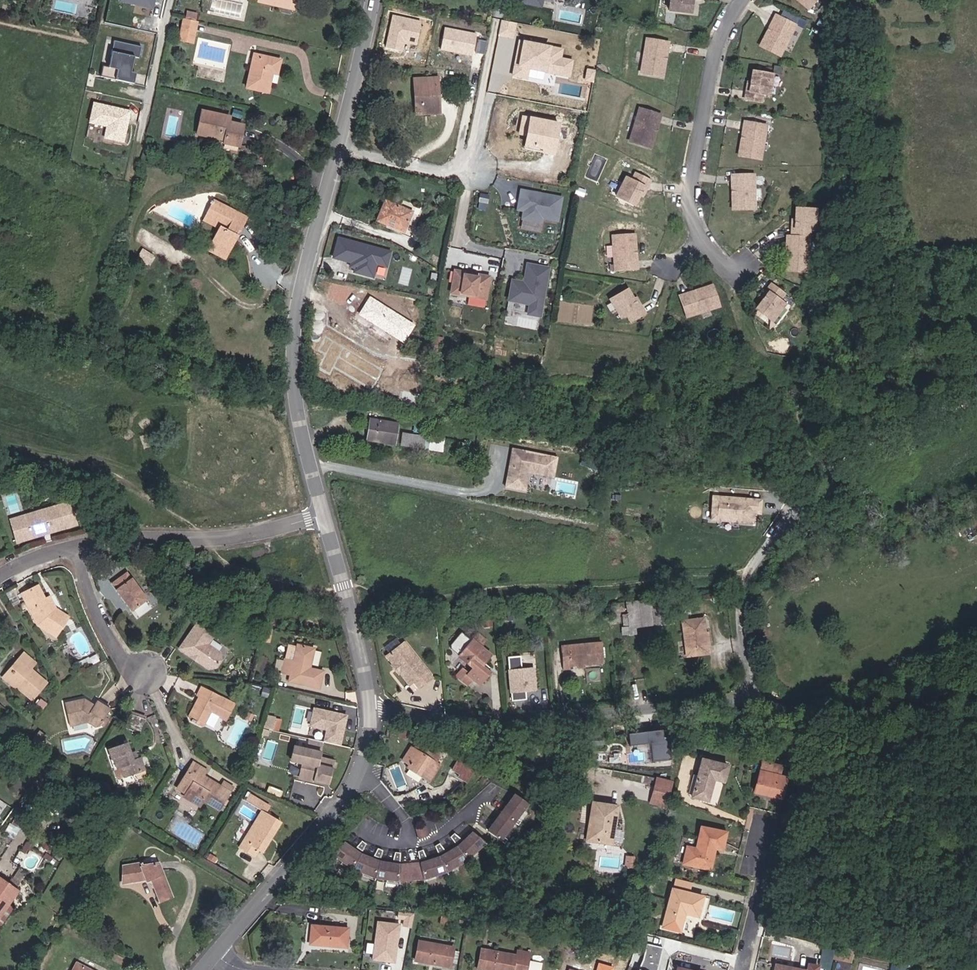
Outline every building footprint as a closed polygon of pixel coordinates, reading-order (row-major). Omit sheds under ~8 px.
[(120,3),(155,10),(156,0),(120,0),(120,3)] [(668,12),(690,14),(691,0),(700,1),(700,0),(669,0),(668,12)] [(809,10),(818,0),(796,0),(809,10)] [(197,11),(187,9),(185,17),(191,18),(196,19),(197,11)] [(422,20),(392,14),(385,49),(404,53),(405,45),(416,47),(422,20)] [(179,39),(193,42),(197,19),(196,19),(191,18),(185,17),(184,16),(179,39)] [(768,33),(772,35),(779,19),(776,17),(768,33)] [(516,38),(519,22),(502,19),(499,35),(516,38)] [(779,19),(772,35),(768,33),(761,48),(781,57),(792,34),(791,33),(794,26),(779,19)] [(478,34),(445,27),(441,49),(473,56),(478,34)] [(564,47),(520,39),(513,75),(552,83),(554,76),(569,79),(572,59),(562,57),(564,47)] [(135,84),(137,73),(147,75),(152,52),(143,50),(144,47),(114,41),(109,68),(121,71),(119,80),(135,84)] [(663,79),(665,62),(661,62),(664,44),(648,41),(646,49),(646,48),(641,75),(663,79)] [(280,61),(253,56),(245,90),(266,94),(271,74),(277,75),(280,61)] [(752,73),(750,85),(749,93),(746,92),(744,101),(761,103),(762,96),(768,97),(772,76),(752,73)] [(436,81),(414,83),(417,116),(439,115),(436,81)] [(132,112),(93,103),(89,124),(106,128),(104,139),(125,143),(132,112)] [(201,111),(196,134),(222,139),(222,142),(235,145),(239,125),(226,122),(227,117),(201,111)] [(653,150),(657,134),(653,133),(658,116),(642,111),(640,118),(639,118),(631,144),(653,150)] [(561,123),(524,115),(519,135),(527,136),(524,149),(555,155),(561,123)] [(662,117),(658,116),(653,133),(657,134),(662,117)] [(747,124),(745,142),(740,141),(738,157),(760,161),(764,135),(762,134),(764,127),(747,124)] [(636,207),(641,196),(645,189),(648,190),(652,183),(637,175),(634,182),(628,179),(619,198),(636,207)] [(735,177),(735,195),(731,195),(731,211),(753,211),(753,184),(751,185),(751,177),(735,177)] [(564,198),(520,190),(516,211),(523,212),(521,221),(543,225),(544,220),(559,223),(564,198)] [(216,201),(211,215),(230,222),(227,230),(224,228),(214,251),(233,260),(243,236),(241,235),(243,230),(246,231),(252,216),(216,201)] [(385,203),(377,221),(402,233),(411,215),(385,203)] [(793,230),(793,238),(809,240),(809,232),(816,232),(818,212),(798,210),(797,222),(797,230),(793,230)] [(227,230),(230,222),(211,215),(208,222),(224,228),(227,230)] [(637,252),(636,236),(614,236),(615,263),(617,263),(617,271),(633,270),(633,252),(637,252)] [(393,252),(339,238),(334,259),(351,264),(350,269),(354,270),(353,273),(375,279),(378,267),(389,270),(393,252)] [(809,240),(793,238),(791,256),(787,256),(785,272),(807,274),(809,248),(808,248),(809,240)] [(150,263),(154,257),(145,251),(141,258),(150,263)] [(552,269),(527,264),(523,282),(512,280),(507,303),(530,307),(528,316),(542,319),(552,269)] [(491,276),(454,270),(450,295),(487,301),(491,276)] [(769,294),(764,301),(757,311),(772,323),(785,306),(780,302),(784,296),(772,286),(766,292),(769,294)] [(713,288),(697,293),(699,297),(682,303),(687,318),(694,315),(695,317),(720,308),(713,288)] [(641,307),(638,308),(634,302),(629,291),(611,300),(621,318),(627,315),(630,322),(645,315),(641,307)] [(680,299),(682,303),(699,297),(697,293),(680,299)] [(358,317),(405,344),(416,327),(367,300),(358,317)] [(371,424),(368,445),(398,451),(400,430),(371,424)] [(427,444),(406,440),(404,450),(425,455),(427,444)] [(447,448),(427,444),(425,455),(445,459),(447,448)] [(560,457),(511,449),(505,488),(527,491),(530,475),(557,479),(560,457)] [(763,500),(712,496),(710,522),(755,525),(756,516),(762,516),(763,500)] [(68,508),(21,523),(27,540),(74,525),(68,508)] [(21,523),(13,525),(18,542),(27,540),(21,523)] [(122,575),(108,587),(131,615),(145,603),(122,575)] [(55,638),(66,622),(49,610),(44,600),(37,586),(21,594),(35,623),(55,638)] [(49,597),(44,600),(49,610),(66,622),(68,618),(53,608),(49,597)] [(665,603),(625,606),(628,636),(634,636),(633,629),(671,626),(669,613),(667,613),(665,603)] [(616,607),(608,607),(609,624),(617,624),(616,607)] [(500,617),(501,625),(512,625),(512,616),(500,617)] [(698,619),(679,622),(684,658),(707,654),(705,646),(708,646),(707,633),(701,635),(698,619)] [(213,635),(198,623),(179,650),(191,658),(192,656),(199,661),(199,665),(208,671),(215,669),(220,662),(218,655),(206,646),(213,635)] [(472,641),(458,658),(472,669),(467,675),(473,680),(478,684),(489,671),(482,665),(490,656),(472,641)] [(313,650),(294,645),(291,661),(281,659),(278,675),(290,678),(288,684),(316,691),(320,674),(308,671),(313,650)] [(403,645),(385,659),(394,671),(398,672),(400,675),(398,676),(407,687),(412,684),(417,691),(431,680),(403,645)] [(557,648),(558,655),(564,655),(566,667),(574,666),(581,666),(600,664),(597,645),(557,648)] [(26,670),(32,663),(19,652),(14,659),(19,663),(5,680),(31,700),(44,683),(26,670)] [(525,691),(539,689),(536,665),(525,667),(524,655),(507,657),(512,700),(526,698),(525,691)] [(566,667),(564,655),(558,655),(559,672),(566,672),(566,667)] [(0,676),(5,680),(19,663),(14,659),(0,676)] [(455,678),(467,687),(473,680),(467,675),(461,671),(455,678)] [(230,707),(199,691),(195,698),(199,701),(195,709),(192,708),(185,723),(189,725),(188,727),(192,730),(194,727),(201,726),(207,715),(222,722),(230,707)] [(61,706),(66,727),(84,723),(93,729),(98,727),(108,713),(94,703),(92,707),(82,701),(61,706)] [(291,716),(277,713),(274,730),(299,735),(304,708),(293,706),(291,716)] [(335,715),(304,708),(299,735),(313,738),(314,734),(321,735),(320,740),(323,741),(330,742),(335,715)] [(138,717),(122,715),(120,733),(136,734),(138,717)] [(666,729),(626,731),(627,744),(649,743),(650,760),(667,759),(666,729)] [(333,761),(319,758),(323,741),(320,740),(321,735),(314,734),(313,738),(299,735),(293,762),(302,764),(299,776),(328,782),(333,761)] [(131,761),(128,754),(123,743),(104,751),(112,770),(119,768),(123,779),(148,768),(143,756),(135,760),(131,761)] [(402,762),(413,769),(411,773),(430,786),(442,768),(411,748),(402,762)] [(411,773),(413,769),(402,762),(399,766),(411,773)] [(465,783),(471,772),(457,762),(449,774),(464,783),(465,783)] [(206,772),(191,763),(176,789),(186,794),(184,799),(199,807),(202,801),(218,810),(228,793),(208,782),(204,785),(201,781),(206,772)] [(728,771),(700,763),(689,801),(705,806),(712,783),(724,786),(728,771)] [(781,771),(763,766),(754,796),(780,804),(786,783),(778,780),(781,771)] [(667,799),(671,782),(657,778),(653,795),(667,799)] [(268,809),(244,795),(240,801),(260,813),(239,849),(253,858),(257,851),(262,854),(268,842),(266,841),(268,837),(271,838),(279,824),(264,815),(268,809)] [(403,822),(410,817),(393,795),(386,800),(403,822)] [(507,829),(512,823),(521,811),(525,804),(513,795),(500,814),(486,832),(499,841),(507,829)] [(664,807),(667,799),(653,795),(651,804),(664,807)] [(583,839),(590,840),(594,820),(589,819),(593,802),(589,802),(583,839)] [(589,819),(594,820),(590,840),(610,843),(616,806),(593,802),(589,819)] [(516,826),(525,814),(521,811),(512,823),(516,826)] [(424,827),(418,814),(409,818),(414,831),(424,827)] [(503,844),(512,832),(507,829),(499,841),(503,844)] [(724,835),(699,830),(691,868),(708,872),(712,852),(720,854),(724,835)] [(422,879),(444,871),(465,859),(483,842),(471,832),(456,847),(438,857),(418,864),(398,866),(378,862),(359,855),(342,843),(331,855),(352,869),(374,878),(398,881),(422,879)] [(459,839),(452,833),(448,838),(456,844),(459,839)] [(360,852),(364,845),(359,841),(354,848),(360,852)] [(423,883),(446,875),(468,862),(486,845),(483,842),(465,859),(444,871),(422,879),(398,881),(374,878),(352,869),(331,855),(329,858),(350,872),(373,882),(398,885),(423,883)] [(443,851),(438,844),(433,847),(439,855),(443,851)] [(378,859),(381,851),(375,849),(372,857),(378,859)] [(425,859),(421,851),(416,853),(420,861),(425,859)] [(632,859),(625,859),(624,867),(631,868),(632,859)] [(118,868),(117,881),(137,878),(139,881),(146,881),(157,902),(170,899),(154,865),(140,867),(138,864),(118,868)] [(0,881),(0,906),(3,902),(5,904),(16,887),(13,884),(10,888),(0,881)] [(671,892),(688,897),(691,886),(674,882),(671,892)] [(702,900),(688,897),(671,892),(661,929),(678,934),(684,915),(697,919),(702,900)] [(415,913),(399,911),(398,918),(405,919),(403,927),(412,928),(415,913)] [(379,920),(374,959),(396,962),(401,923),(379,920)] [(451,929),(451,921),(439,920),(438,928),(451,929)] [(310,928),(310,944),(346,947),(347,931),(310,928)] [(663,947),(642,941),(634,969),(656,969),(663,947)] [(417,944),(415,965),(450,969),(451,966),(452,954),(453,949),(417,944)] [(834,947),(831,961),(847,965),(850,951),(834,947)] [(487,953),(485,969),(528,969),(530,953),(515,951),(514,956),(487,953)] [(480,952),(478,969),(485,969),(487,953),(480,952)] [(452,954),(451,966),(459,967),(460,955),(452,954)]
